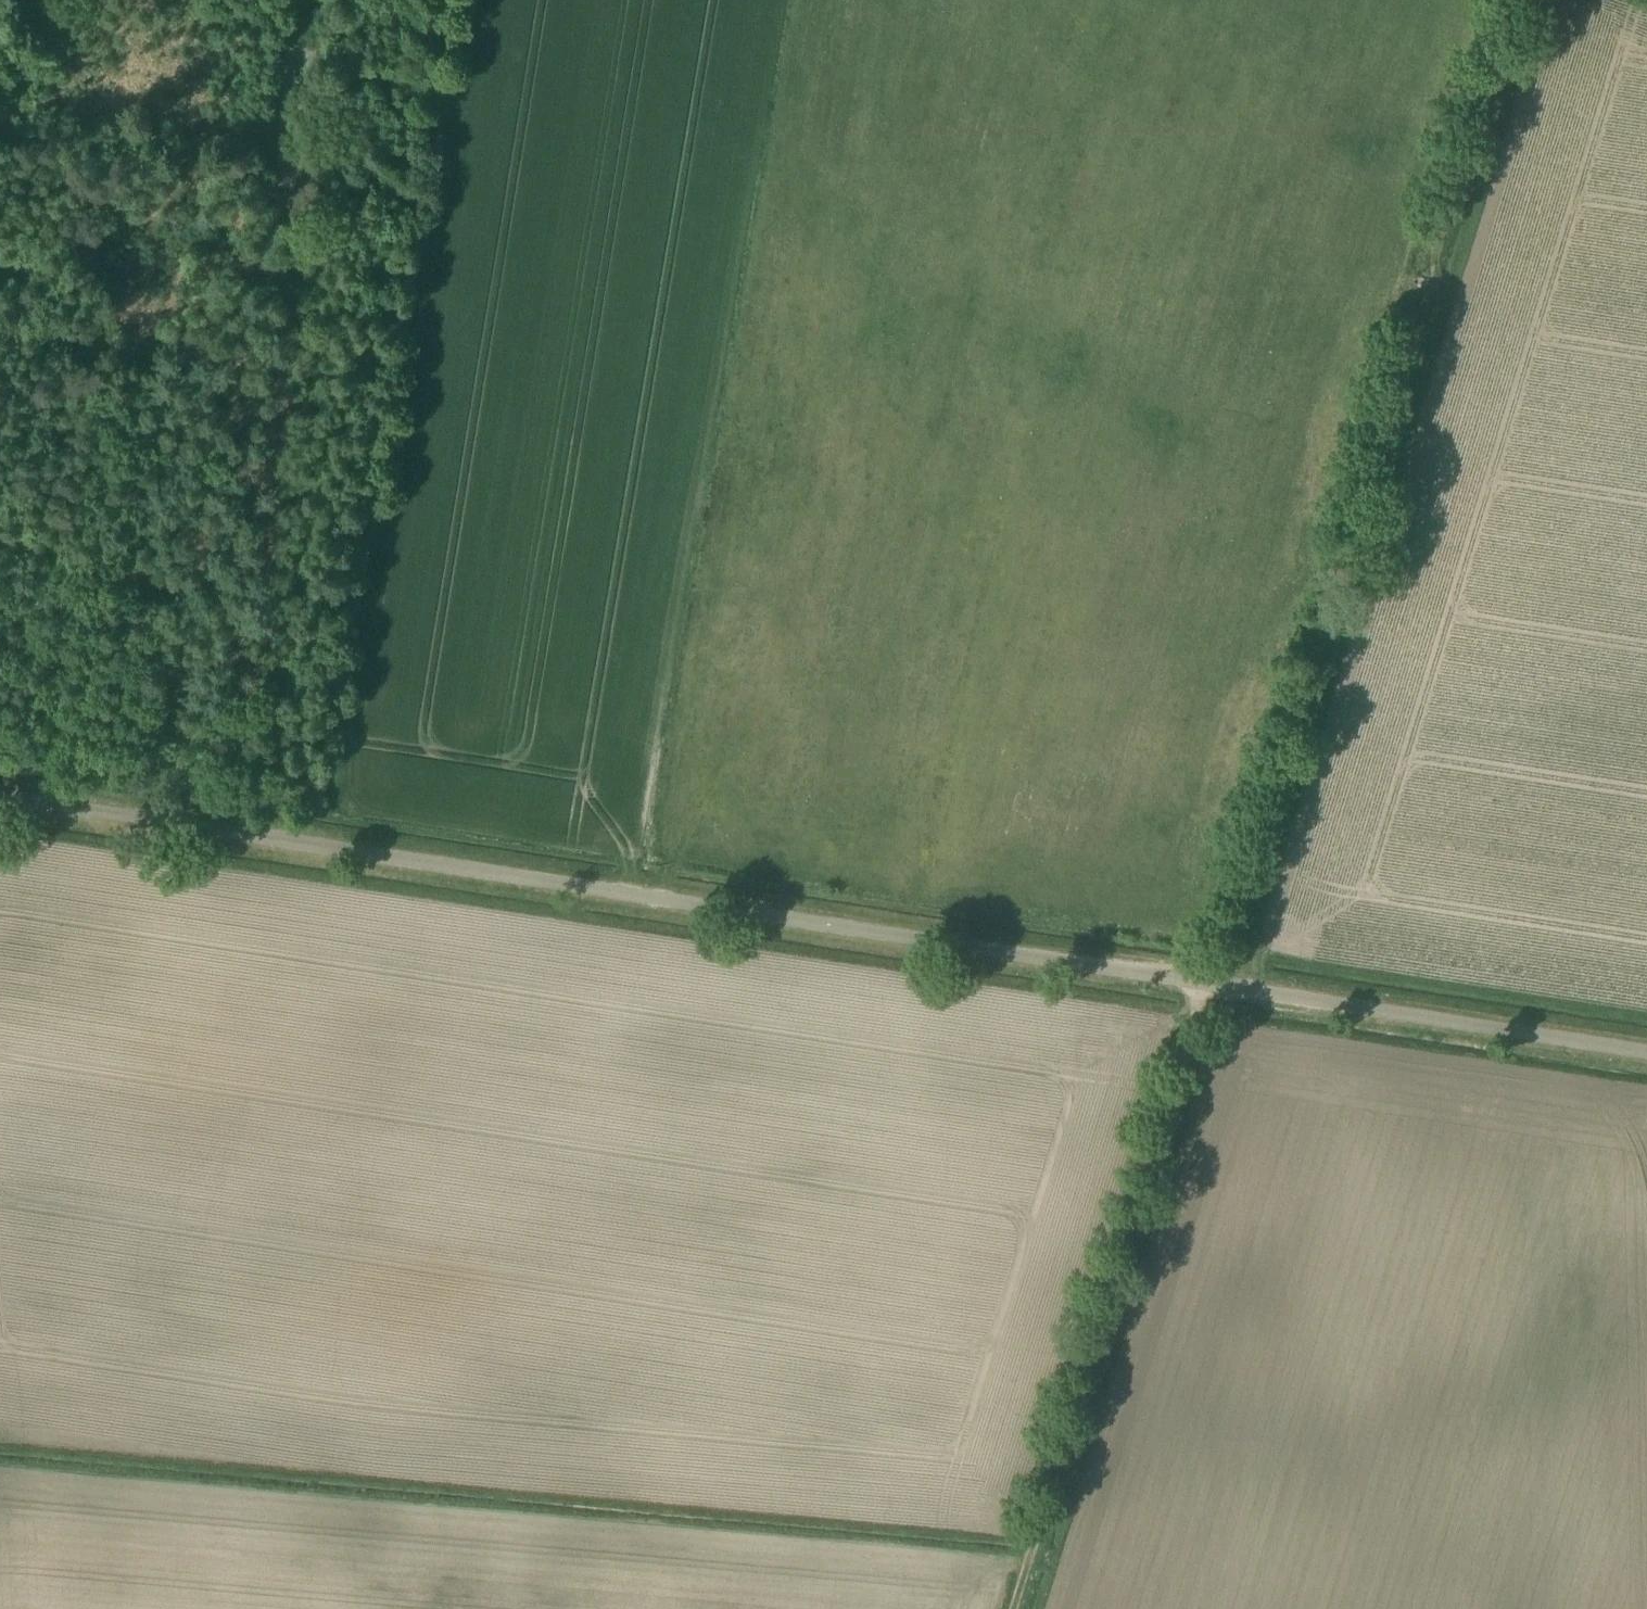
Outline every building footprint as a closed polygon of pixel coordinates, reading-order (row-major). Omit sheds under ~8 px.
[(1414,277),(1411,279),(1411,283),(1413,287),(1426,289),(1427,280),(1427,279),(1421,278),(1414,277)]
